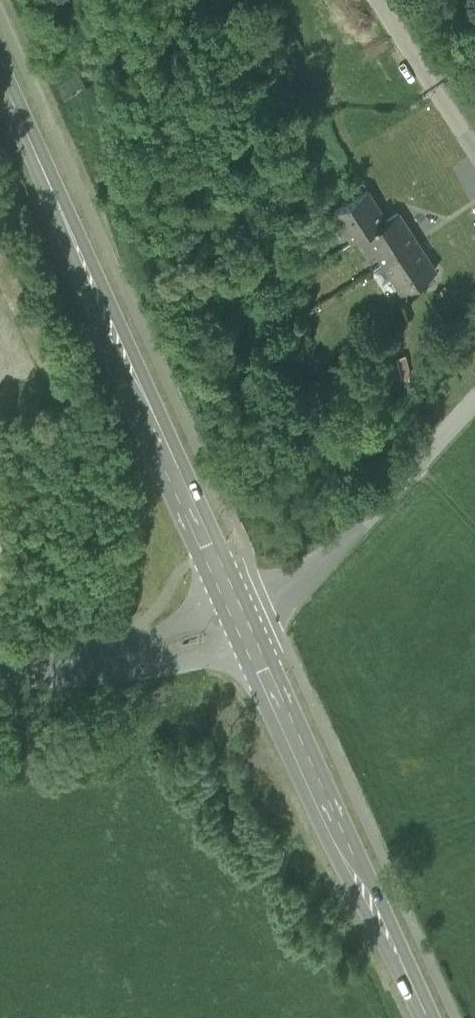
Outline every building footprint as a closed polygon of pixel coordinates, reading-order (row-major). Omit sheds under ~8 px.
[(353,240),(365,233),(385,219),(366,190),(334,211),(353,240)] [(365,233),(383,259),(412,240),(406,231),(409,228),(398,211),(385,219),(365,233)] [(421,253),(412,240),(383,259),(403,290),(435,269),(423,251),(421,253)] [(334,308),(320,318),(327,328),(341,318),(334,308)] [(411,375),(406,354),(386,359),(392,381),(411,375)]
